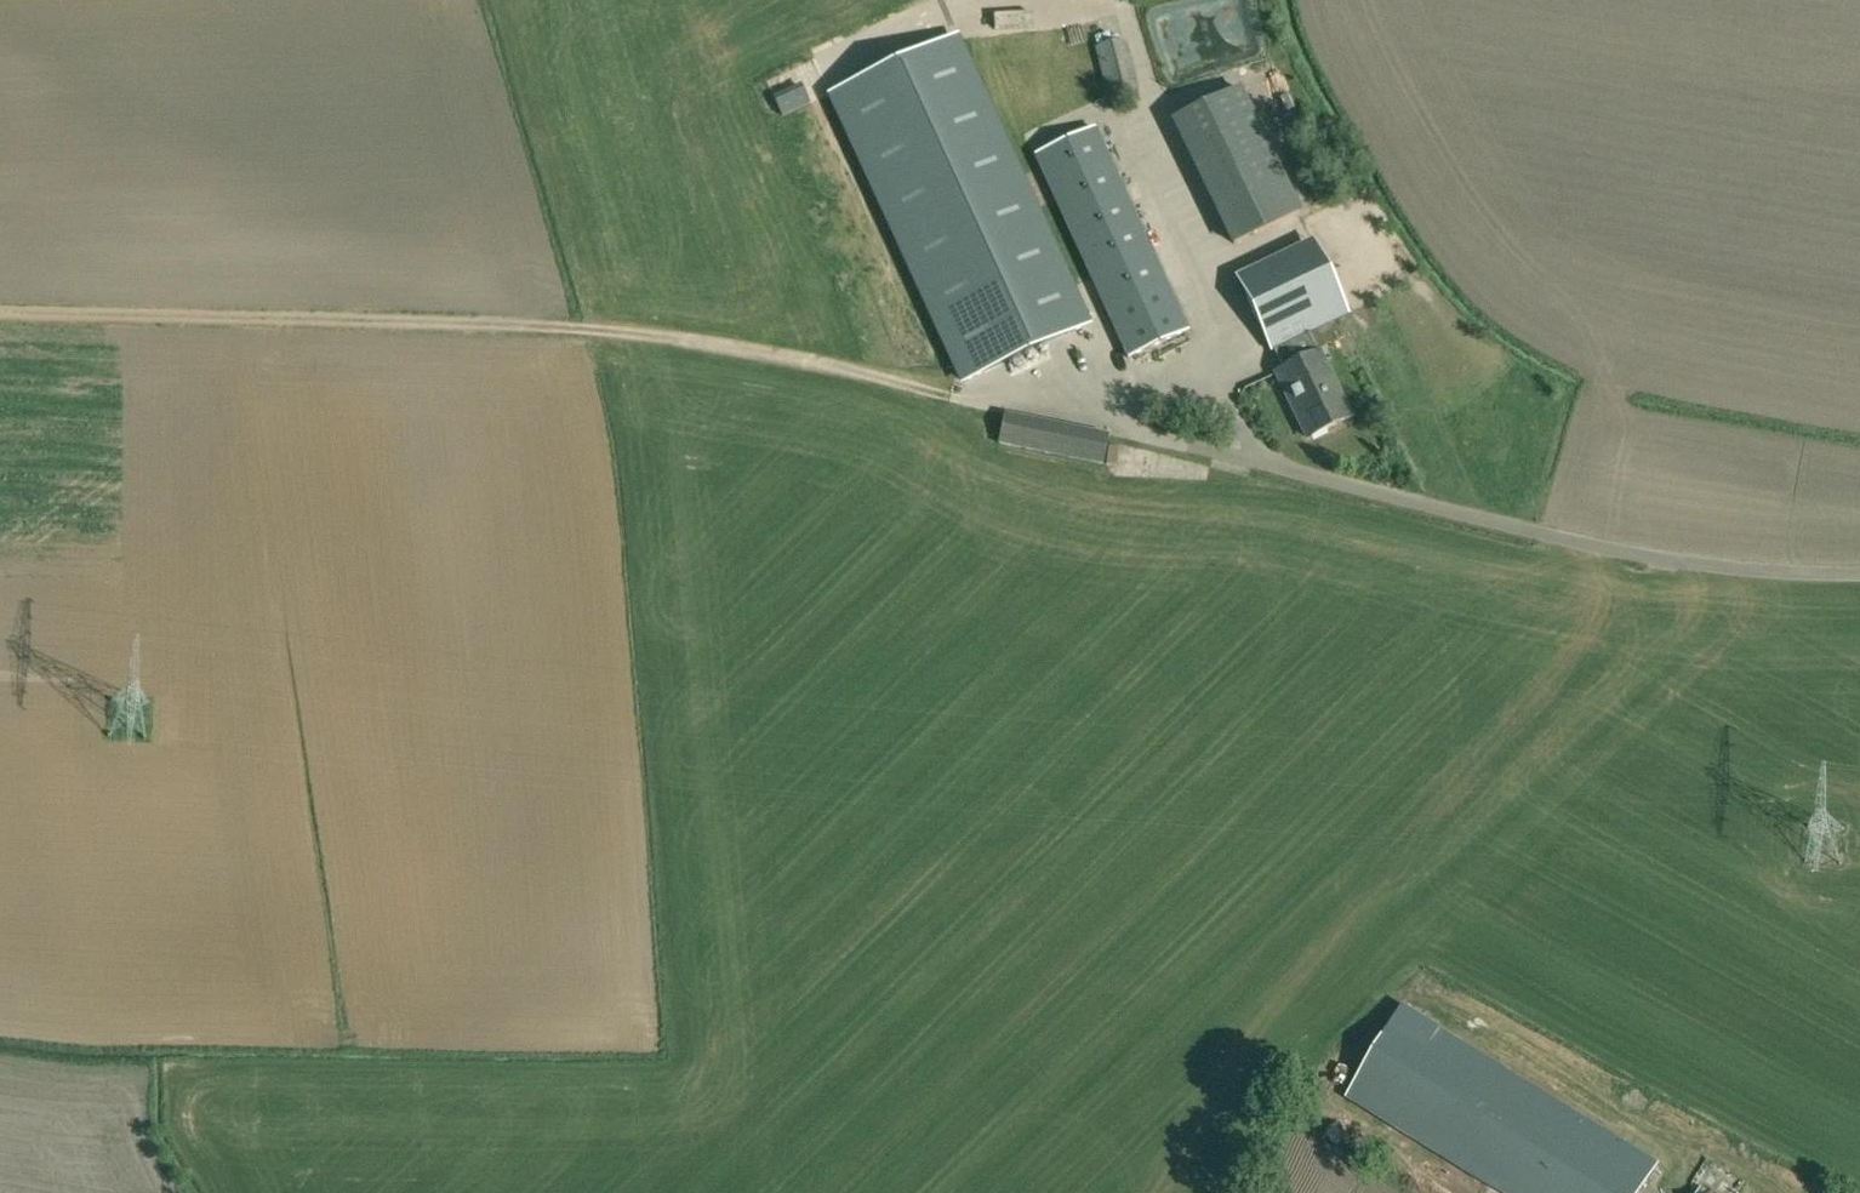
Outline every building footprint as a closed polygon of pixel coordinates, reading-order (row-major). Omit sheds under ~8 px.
[(825,99),(960,387),(1093,324),(1067,269),(958,37),(825,99)] [(1108,98),(1138,91),(1126,38),(1094,46),(1108,98)] [(1232,249),(1302,218),(1241,83),(1171,115),(1232,249)] [(801,86),(774,99),(782,117),(809,104),(801,86)] [(1129,358),(1189,330),(1096,127),(1035,155),(1129,358)] [(1270,351),(1348,314),(1312,238),(1234,277),(1270,351)] [(1128,357),(1084,261),(1067,269),(1093,324),(1082,330),(1100,370),(1128,357)] [(1319,352),(1283,370),(1276,373),(1307,437),(1350,417),(1319,352)] [(1348,1097),(1503,1192),(1539,1192),(1572,1140),(1645,1185),(1657,1164),(1404,1007),(1348,1097)] [(1566,1161),(1548,1192),(1622,1192),(1566,1161)]
